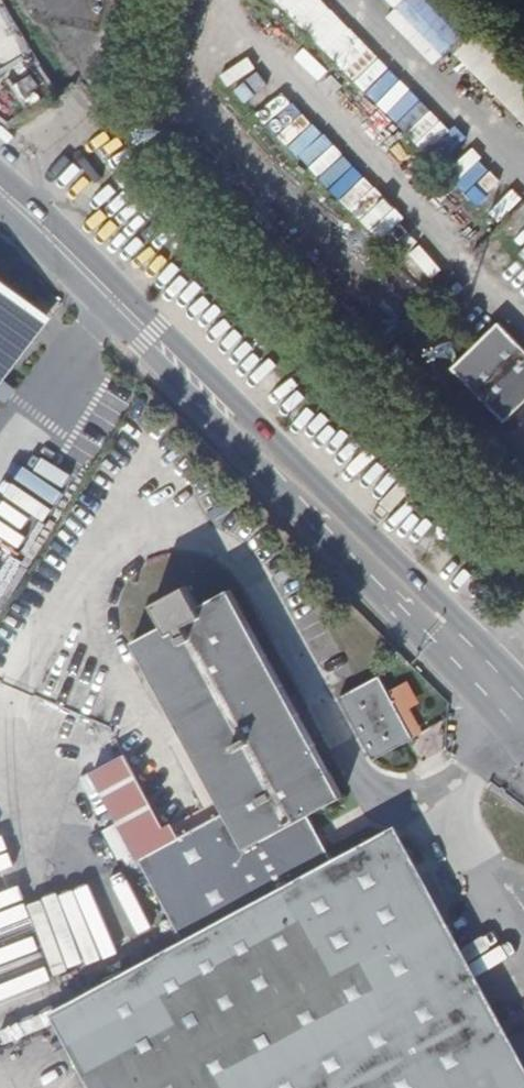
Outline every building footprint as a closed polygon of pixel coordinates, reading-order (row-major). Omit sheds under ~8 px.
[(297,15),(308,4),(311,6),(317,0),(281,0),(297,15)] [(523,119),(523,74),(482,28),(460,49),(523,119)] [(36,337),(19,323),(34,304),(0,278),(0,384),(36,337)] [(51,317),(34,304),(19,323),(36,337),(51,317)] [(451,368),(503,419),(523,398),(523,351),(495,323),(451,368)] [(163,627),(132,644),(225,815),(243,850),(308,815),(340,798),(228,591),(197,608),(185,587),(151,606),(163,627)] [(412,739),(378,677),(338,699),(373,761),(412,739)] [(225,815),(135,862),(183,949),(335,866),(308,815),(243,850),(225,815)] [(138,1087),(489,1087),(405,935),(436,917),(394,841),(386,838),(335,866),(183,949),(90,1000),(138,1087)] [(489,1087),(523,1087),(523,1079),(436,917),(405,935),(489,1087)] [(90,1000),(54,1021),(90,1087),(138,1087),(90,1000)]
